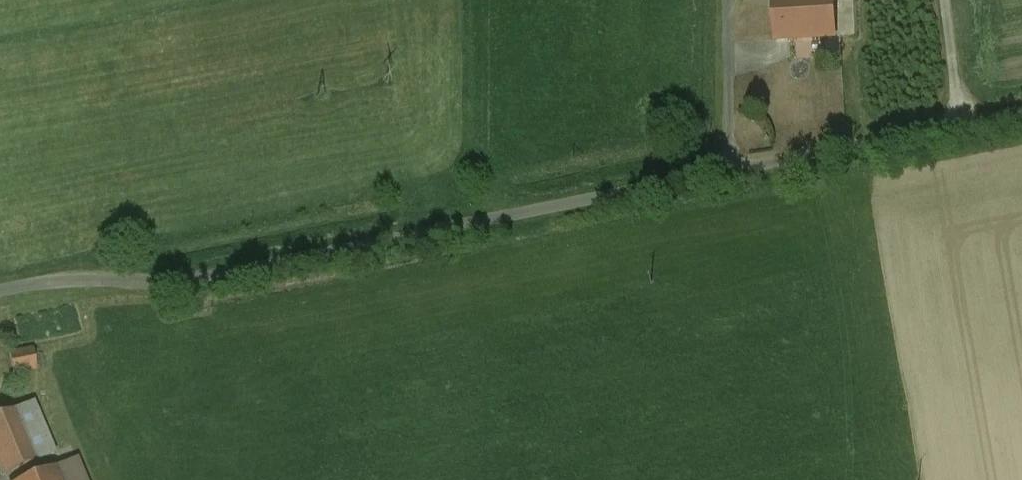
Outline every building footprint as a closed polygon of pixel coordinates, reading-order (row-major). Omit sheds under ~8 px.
[(833,0),(775,0),(777,40),(834,37),(833,0)] [(34,349),(11,354),(15,374),(38,370),(34,349)] [(6,474),(56,454),(34,402),(0,417),(0,459),(6,474)] [(29,479),(86,479),(78,459),(29,479)]
